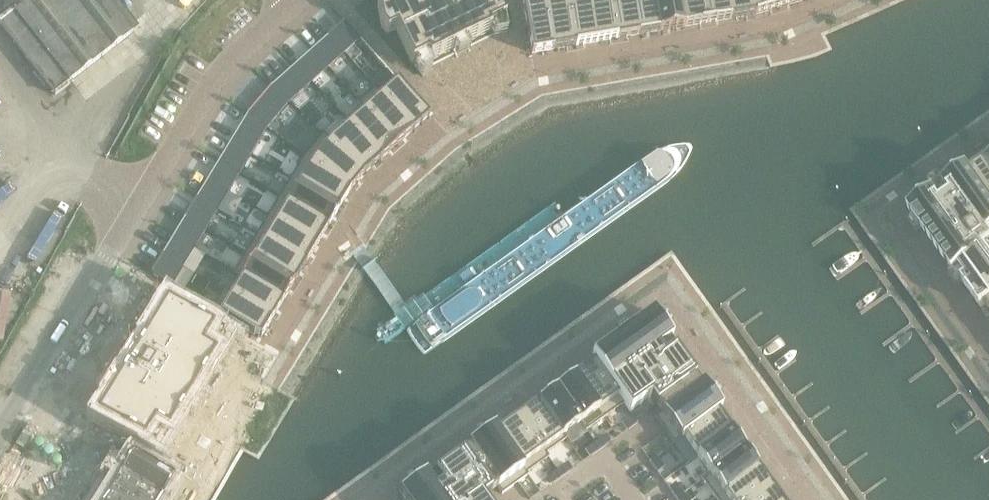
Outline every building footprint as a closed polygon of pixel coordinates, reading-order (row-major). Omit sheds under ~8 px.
[(0,25),(54,94),(138,29),(116,0),(32,0),(0,25)] [(378,6),(382,29),(387,35),(396,31),(412,65),(413,65),(428,58),(430,61),(454,49),(456,48),(455,47),(464,43),(465,44),(467,43),(491,31),(489,28),(504,20),(505,20),(496,0),(391,0),(379,6),(378,6)] [(545,3),(553,51),(575,47),(567,0),(560,0),(545,3)] [(575,47),(596,43),(589,0),(567,0),(575,47)] [(596,43),(617,39),(611,0),(589,0),(596,43)] [(617,39),(639,36),(632,0),(611,0),(617,39)] [(639,36),(660,32),(654,0),(632,0),(639,36)] [(660,32),(684,28),(679,0),(654,0),(660,32)] [(684,28),(707,24),(703,0),(679,0),(684,28)] [(707,24),(731,20),(727,0),(703,0),(707,24)] [(731,20),(756,16),(753,0),(727,0),(731,20)] [(756,16),(780,8),(778,0),(753,0),(756,16)] [(780,8),(803,1),(802,0),(778,0),(780,8)] [(545,3),(524,6),(532,54),(553,51),(545,3)] [(345,21),(329,35),(345,53),(361,39),(345,21)] [(329,35),(312,51),(328,69),(345,53),(329,35)] [(312,51),(295,65),(311,83),(328,69),(312,51)] [(295,65),(274,85),(291,101),(311,83),(295,65)] [(395,77),(379,91),(414,131),(430,117),(395,77)] [(247,115),(242,124),(262,137),(267,129),(289,103),(291,101),(274,85),(271,87),(247,115)] [(376,87),(358,103),(361,107),(396,147),(414,131),(379,91),(376,87)] [(361,107),(345,121),(348,125),(380,161),(396,147),(361,107)] [(242,124),(230,143),(251,155),(262,137),(242,124)] [(348,125),(330,140),(363,177),(365,175),(380,161),(348,125)] [(304,157),(302,161),(351,191),(363,177),(330,140),(324,134),(304,157)] [(230,143),(219,162),(240,174),(251,155),(230,143)] [(967,169),(988,199),(988,158),(970,171),(968,169),(967,169)] [(302,161),(291,179),(340,209),(351,191),(302,161)] [(219,162),(208,180),(228,193),(240,174),(219,162)] [(909,211),(954,274),(956,273),(963,283),(981,308),(988,303),(988,199),(967,169),(944,186),(934,193),(909,211)] [(291,179),(279,198),(329,228),(340,209),(291,179)] [(208,180),(196,199),(217,211),(228,193),(208,180)] [(279,198),(268,217),(317,246),(329,228),(279,198)] [(196,199),(185,217),(206,230),(217,211),(196,199)] [(185,217),(174,236),(195,248),(206,230),(185,217)] [(268,217),(257,235),(306,265),(317,246),(268,217)] [(257,235),(245,254),(295,284),(306,265),(257,235)] [(174,236),(163,255),(183,267),(195,248),(174,236)] [(235,271),(234,272),(242,277),(283,302),(295,284),(245,254),(235,271)] [(163,255),(151,273),(172,285),(183,267),(163,255)] [(242,277),(231,296),(272,321),(283,302),(242,277)] [(223,291),(212,310),(261,339),(272,321),(231,296),(223,291)] [(168,302),(98,417),(154,451),(155,449),(162,453),(172,437),(168,435),(177,421),(184,426),(192,412),(185,408),(200,383),(207,387),(215,374),(208,369),(216,356),(220,358),(229,342),(223,338),(224,336),(168,302)] [(618,340),(592,358),(594,361),(624,404),(630,413),(654,396),(666,411),(656,418),(674,444),(684,437),(718,413),(722,410),(703,384),(700,386),(669,343),(672,341),(666,332),(660,323),(657,320),(622,345),(618,340)] [(594,361),(575,375),(605,418),(624,404),(594,361)] [(575,375),(556,389),(581,424),(586,431),(605,418),(575,375)] [(556,389),(540,401),(565,435),(581,424),(556,389)] [(540,401),(519,416),(547,454),(568,439),(565,435),(540,401)] [(718,413),(684,437),(697,456),(731,431),(718,413)] [(519,416),(498,431),(528,473),(550,458),(547,454),(519,416)] [(633,417),(623,424),(628,430),(638,423),(633,417)] [(404,492),(410,499),(484,499),(483,499),(498,488),(503,494),(529,475),(528,473),(498,431),(495,428),(468,446),(471,450),(428,480),(425,477),(417,483),(408,490),(404,492)] [(731,431),(697,456),(710,474),(744,449),(731,431)] [(53,435),(42,453),(63,466),(74,447),(53,435)] [(606,437),(596,444),(601,450),(610,443),(606,437)] [(596,444),(586,450),(591,457),(601,450),(596,444)] [(702,479),(717,499),(759,470),(744,449),(710,474),(702,479)] [(42,453),(31,472),(52,484),(63,466),(42,453)] [(656,456),(649,461),(656,470),(663,466),(656,456)] [(122,476),(161,499),(163,499),(174,482),(166,477),(161,474),(154,469),(133,457),(131,461),(122,475),(122,476)] [(568,464),(558,471),(562,478),(572,471),(568,464)] [(717,499),(761,499),(774,491),(759,470),(717,499)] [(558,471),(548,478),(553,484),(562,478),(558,471)] [(20,490),(36,499),(42,499),(52,484),(31,472),(20,490)] [(110,495),(119,499),(161,499),(122,476),(110,495)] [(676,485),(670,489),(677,499),(683,494),(676,485)] [(14,499),(36,499),(20,490),(14,499)] [(761,499),(780,499),(774,491),(761,499)]
